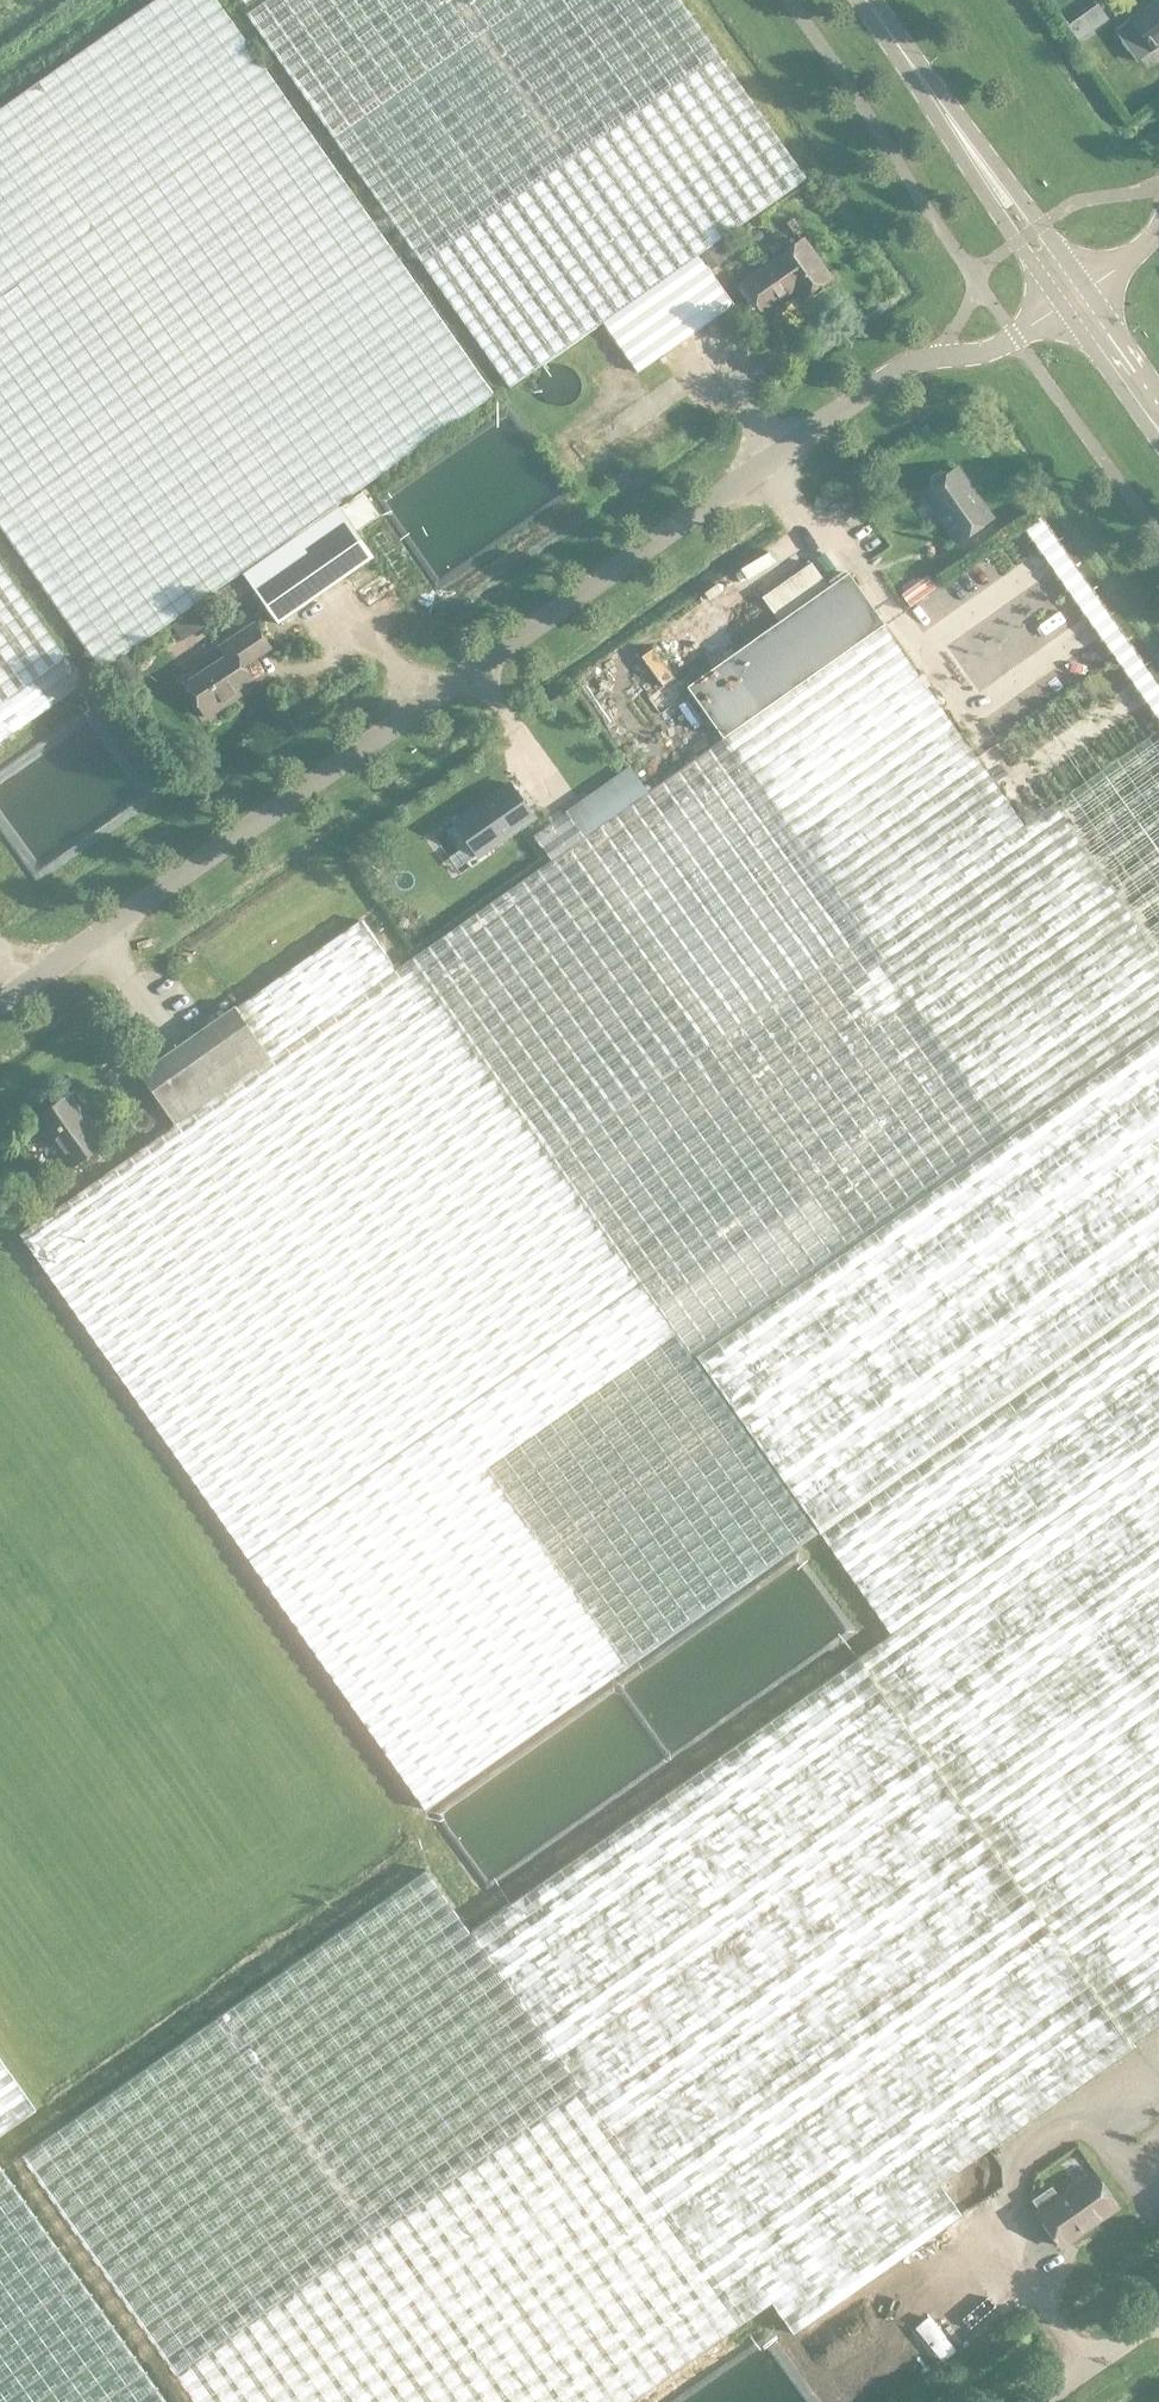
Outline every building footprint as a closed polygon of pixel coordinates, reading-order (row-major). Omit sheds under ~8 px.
[(0,108),(0,523),(103,670),(212,593),(243,571),(260,596),(279,623),(374,556),(338,505),(494,395),(216,0),(154,0),(0,108)] [(807,178),(682,0),(265,0),(247,13),(510,388),(604,322),(639,372),(733,305),(698,255),(807,178)] [(1131,18),(1153,50),(1158,46),(1158,0),(1157,0),(1131,18)] [(1083,14),(1069,25),(1079,39),(1094,29),(1083,14)] [(802,298),(830,278),(802,239),(775,258),(778,262),(760,275),(757,271),(742,282),(764,313),(779,302),(776,298),(789,290),(787,288),(793,284),(802,298)] [(714,248),(702,258),(711,271),(723,262),(722,260),(729,255),(723,246),(718,250),(716,251),(714,248)] [(992,517),(957,468),(948,474),(947,473),(940,471),(932,477),(931,484),(932,486),(923,492),(938,513),(940,511),(945,519),(943,521),(958,541),(992,517)] [(381,515),(363,490),(340,506),(358,531),(381,515)] [(812,559),(762,594),(778,616),(828,582),(812,559)] [(24,596),(0,562),(0,742),(85,682),(24,596)] [(411,957),(640,1282),(693,1357),(694,1356),(697,1354),(818,1526),(1158,1285),(1158,948),(1055,801),(1025,822),(857,584),(849,572),(688,686),(724,737),(648,791),(630,766),(566,811),(534,834),(551,859),(411,957)] [(928,574),(903,592),(911,603),(936,585),(928,574)] [(184,683),(207,717),(241,694),(240,693),(238,695),(235,690),(253,678),(244,665),(271,647),(255,622),(219,645),(219,647),(222,645),(228,654),(184,683)] [(675,677),(654,647),(642,656),(663,686),(675,677)] [(534,817),(510,783),(488,798),(490,800),(482,806),(481,803),(460,818),(484,852),(534,817)] [(176,1124),(20,1233),(249,1558),(355,1709),(426,1810),(818,1534),(748,1432),(694,1356),(693,1357),(640,1282),(411,957),(395,969),(359,917),(140,1072),(176,1124)] [(64,1171),(111,1139),(110,1137),(104,1142),(90,1122),(88,1123),(82,1114),(82,1111),(71,1094),(77,1090),(76,1089),(29,1122),(30,1123),(36,1119),(69,1166),(63,1170),(64,1171)] [(138,1109),(137,1110),(135,1112),(133,1114),(133,1117),(132,1118),(132,1120),(132,1122),(133,1124),(134,1126),(136,1128),(138,1130),(140,1131),(142,1132),(144,1132),(146,1132),(149,1131),(151,1130),(153,1128),(154,1127),(155,1125),(156,1123),(157,1120),(157,1119),(156,1118),(156,1115),(155,1113),(154,1112),(152,1110),(151,1109),(149,1108),(148,1108),(145,1108),(144,1108),(141,1108),(140,1108),(138,1109)] [(859,1655),(1131,2042),(1158,2023),(1158,1444),(859,1655)] [(859,1655),(471,1929),(743,2316),(765,2348),(942,2223),(920,2191),(1131,2042),(859,1655)] [(21,2151),(197,2401),(621,2401),(743,2316),(471,1929),(469,1930),(425,1867),(21,2151)] [(36,2109),(0,2057),(0,2135),(36,2109)] [(0,2163),(0,2401),(168,2401),(0,2163)] [(1040,2194),(1022,2207),(1030,2219),(1026,2222),(1048,2253),(1049,2252),(1048,2250),(1057,2243),(1058,2245),(1081,2229),(1080,2227),(1087,2222),(1088,2224),(1106,2212),(1084,2180),(1048,2206),(1040,2194)]
